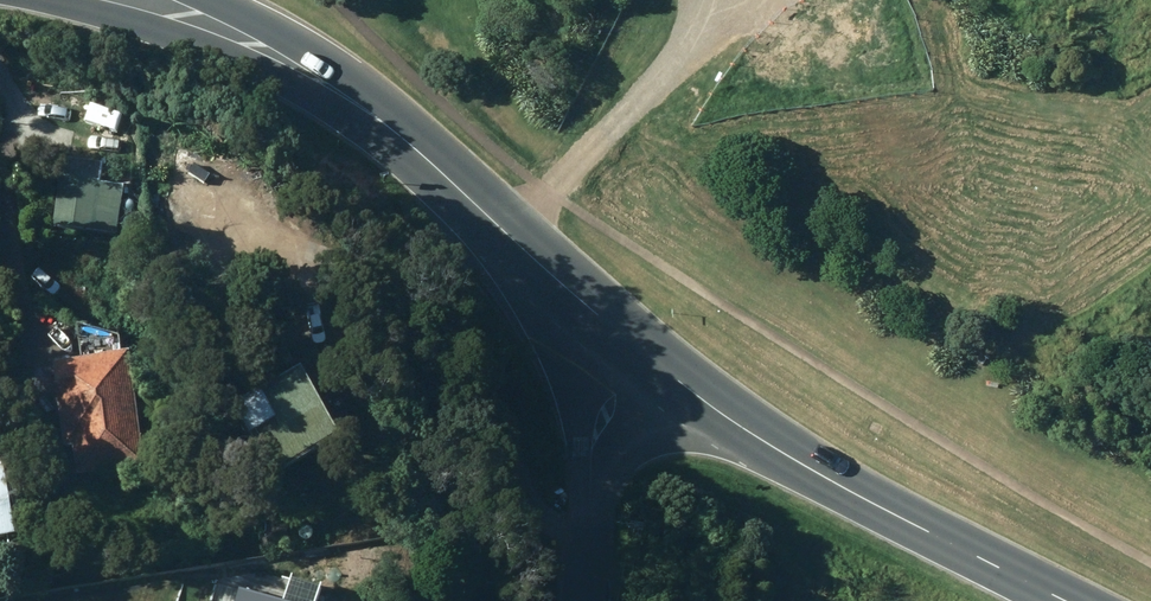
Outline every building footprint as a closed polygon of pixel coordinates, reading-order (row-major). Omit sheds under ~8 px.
[(97,176),(58,171),(51,228),(92,232),(94,216),(121,219),(125,184),(96,181),(97,176)] [(143,460),(126,345),(52,355),(64,436),(71,435),(76,470),(143,460)] [(272,368),(290,359),(285,349),(267,358),(272,368)] [(299,361),(233,398),(250,429),(255,425),(277,465),(339,431),(299,361)] [(13,528),(0,462),(0,531),(13,528)] [(240,588),(235,600),(281,600),(240,588)]
